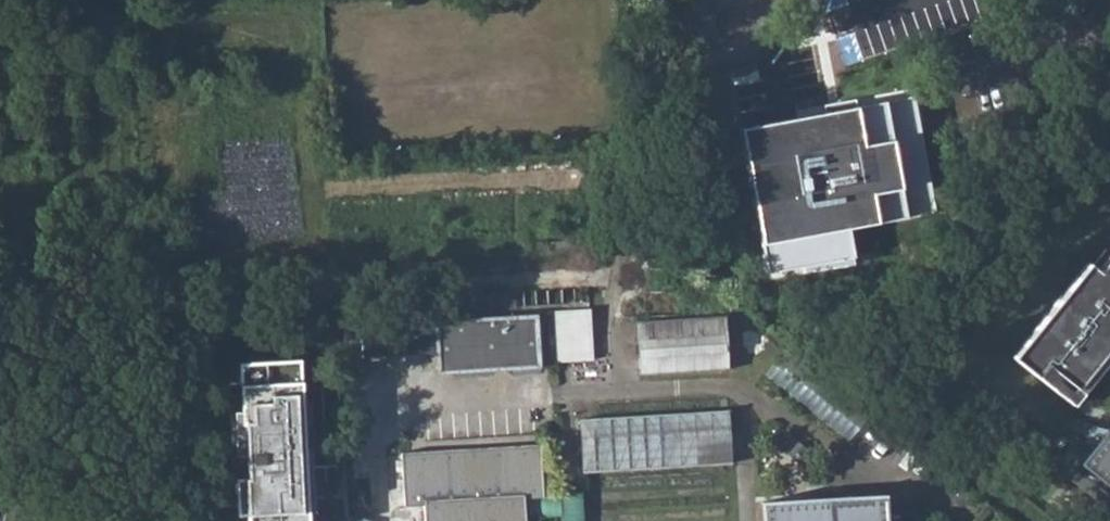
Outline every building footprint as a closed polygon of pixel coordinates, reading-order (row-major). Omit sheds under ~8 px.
[(848,227),(908,216),(887,103),(746,129),(767,242),(848,227)] [(848,227),(767,242),(774,283),(856,268),(848,227)] [(1095,272),(1085,264),(1008,356),(1031,375),(1043,361),(1050,367),(1048,370),(1071,389),(1109,342),(1109,254),(1095,272)] [(449,294),(450,309),(513,304),(512,290),(449,294)] [(553,311),(556,361),(594,359),(591,309),(553,311)] [(535,313),(449,317),(452,370),(537,366),(535,313)] [(452,370),(449,317),(431,318),(433,351),(434,372),(452,371),(452,370)] [(722,321),(635,326),(638,378),(725,373),(722,321)] [(1071,389),(1048,370),(1050,367),(1043,361),(1031,375),(1067,405),(1109,354),(1109,342),(1071,389)] [(760,379),(841,447),(861,424),(779,355),(760,379)] [(303,512),(309,511),(304,450),(299,450),(292,361),(232,366),(235,414),(227,415),(229,447),(248,445),(249,455),(241,456),(243,481),(232,482),(235,520),(304,520),(303,512)] [(728,407),(578,417),(581,472),(732,462),(728,407)] [(1109,493),(1109,417),(1072,462),(1109,493)] [(518,504),(537,503),(537,500),(534,456),(395,466),(399,514),(420,512),(420,520),(520,520),(518,504)] [(577,497),(537,500),(537,503),(518,504),(520,520),(579,520),(577,497)] [(758,511),(759,520),(879,520),(878,502),(758,511)]
